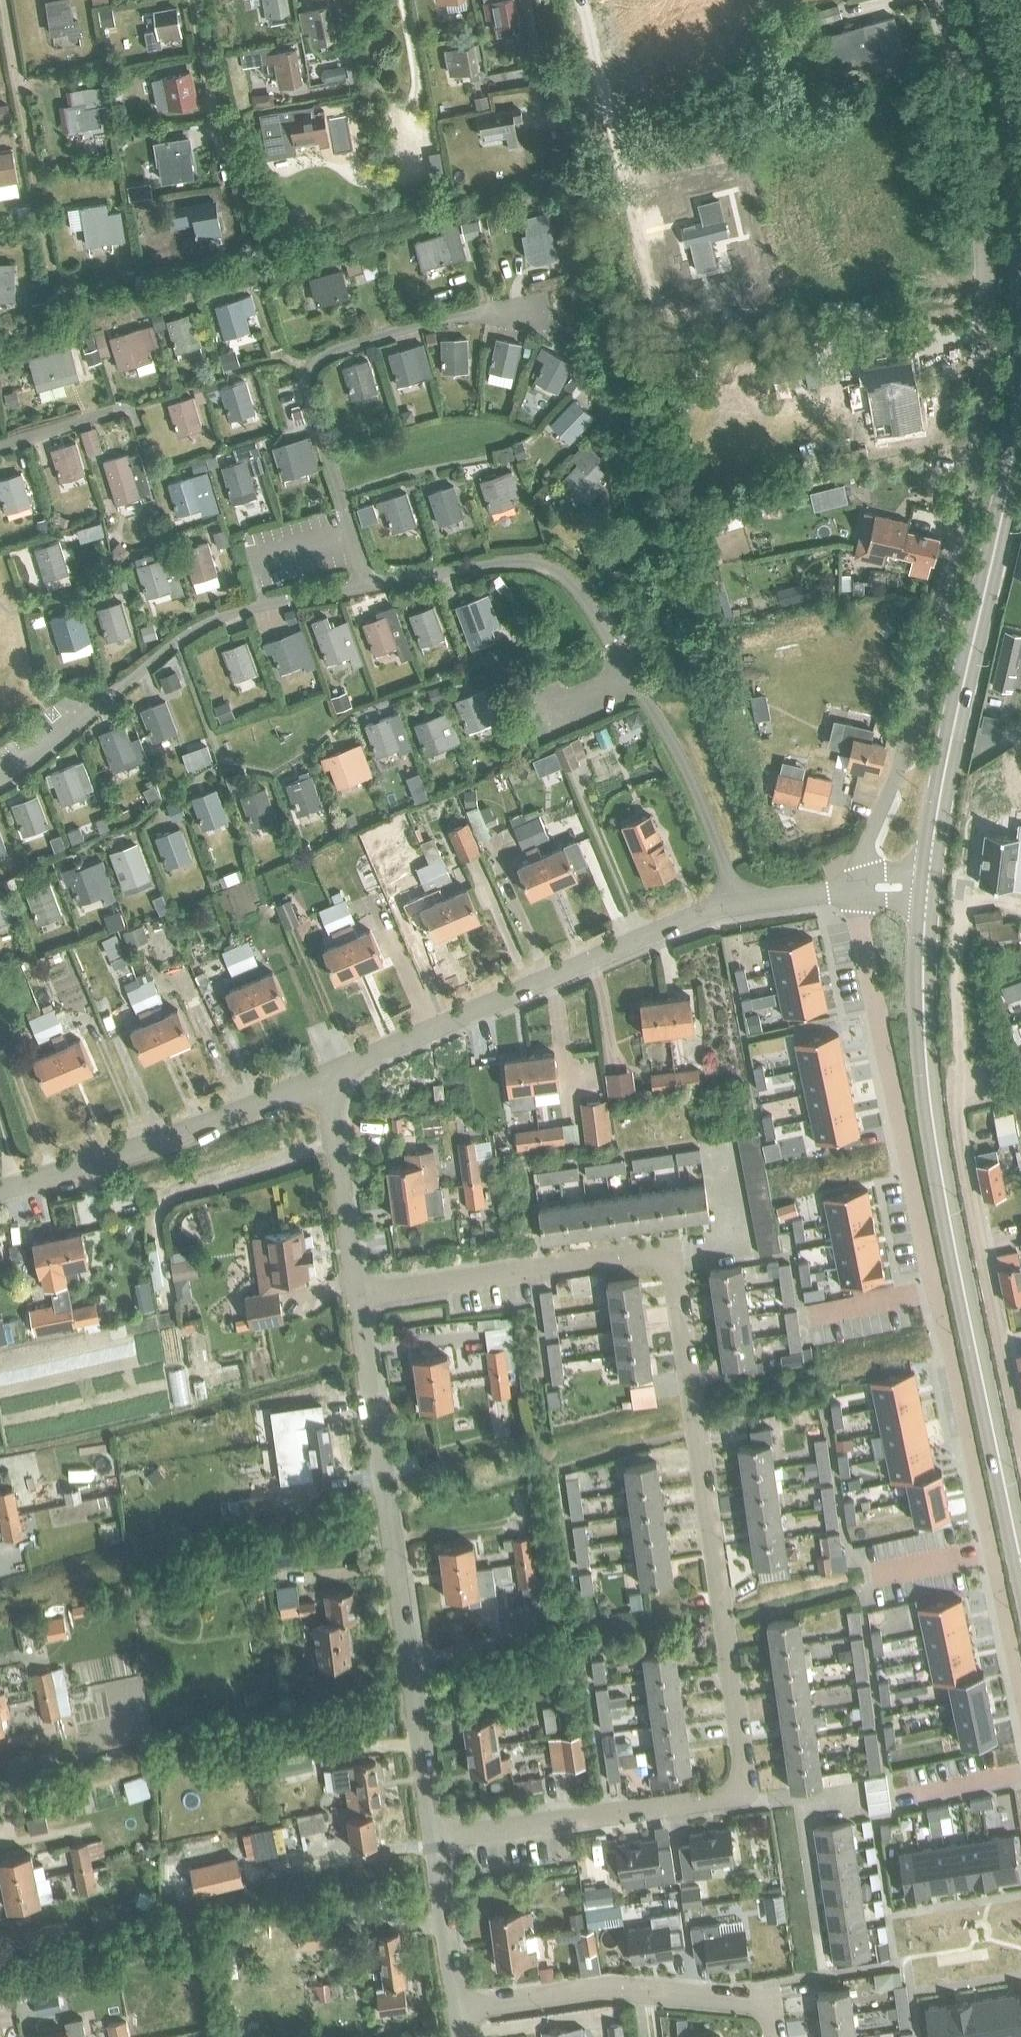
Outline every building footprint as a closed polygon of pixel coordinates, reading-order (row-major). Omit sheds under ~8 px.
[(51,33),(68,30),(69,36),(78,34),(76,20),(70,21),(67,0),(52,0),(46,1),(51,33)] [(272,23),(290,20),(289,10),(287,0),(268,0),(270,14),(272,23)] [(446,1),(448,10),(466,7),(465,0),(446,0),(446,1)] [(484,1),(483,2),(486,18),(493,16),(496,34),(519,30),(514,0),(484,0),(484,1)] [(839,4),(816,11),(819,23),(842,16),(839,4)] [(313,29),(316,43),(333,40),(327,6),(300,10),(304,31),(313,29)] [(111,7),(99,9),(102,25),(114,23),(111,7)] [(162,47),(160,38),(179,35),(174,8),(153,12),(156,29),(145,31),(148,50),(162,47)] [(860,26),(824,36),(833,70),(869,60),(901,51),(892,18),(860,26)] [(296,48),(277,51),(276,44),(240,50),(243,67),(262,64),(264,74),(281,72),(283,84),(302,81),(296,48)] [(452,48),(445,50),(449,74),(469,70),(470,80),(480,78),(478,70),(480,69),(476,44),(471,45),(452,48)] [(92,84),(67,88),(70,104),(61,106),(65,130),(81,128),(80,117),(89,115),(88,106),(107,103),(103,82),(105,82),(103,62),(90,63),(92,84)] [(324,70),(322,73),(322,78),(326,81),(346,78),(344,66),(324,70)] [(162,77),(169,106),(194,101),(188,72),(162,77)] [(273,92),(252,96),(254,106),(274,103),(273,92)] [(486,95),(475,98),(477,108),(489,106),(486,95)] [(0,105),(0,118),(9,116),(7,103),(0,105)] [(112,106),(110,110),(110,115),(114,119),(119,119),(123,117),(125,113),(125,108),(121,104),(116,104),(112,106)] [(313,105),(259,115),(268,159),(297,154),(294,141),(319,136),(320,145),(329,144),(324,116),(325,116),(324,109),(318,110),(318,113),(315,113),(313,105)] [(509,112),(479,117),(482,135),(503,132),(504,136),(507,136),(509,149),(515,148),(519,147),(515,120),(519,120),(518,111),(509,112)] [(561,112),(548,115),(551,127),(564,125),(561,112)] [(186,139),(153,145),(157,166),(160,165),(162,181),(194,176),(192,160),(193,159),(190,139),(186,139)] [(18,182),(12,150),(0,153),(0,185),(18,182)] [(366,158),(357,160),(359,169),(367,167),(366,158)] [(128,194),(128,195),(128,196),(128,197),(129,197),(129,198),(130,198),(131,199),(132,199),(133,199),(134,199),(135,199),(135,198),(136,198),(137,197),(137,196),(138,196),(138,195),(138,194),(138,193),(138,192),(137,192),(137,191),(136,190),(135,190),(135,189),(134,189),(133,189),(132,189),(131,189),(130,190),(129,190),(129,191),(128,191),(128,192),(128,193),(128,194)] [(698,204),(702,222),(682,227),(686,245),(729,235),(720,198),(698,204)] [(65,209),(69,229),(83,227),(86,245),(122,239),(117,211),(104,213),(102,202),(65,209)] [(191,207),(196,236),(218,232),(212,203),(191,207)] [(31,206),(19,208),(21,219),(33,217),(31,206)] [(523,235),(526,255),(527,255),(527,256),(528,258),(530,260),(532,261),(536,262),(537,262),(554,258),(545,214),(524,218),(527,234),(523,235)] [(503,215),(487,219),(490,233),(506,229),(503,215)] [(478,221),(461,225),(464,239),(481,235),(478,221)] [(415,244),(422,267),(451,259),(466,256),(457,224),(442,228),(445,236),(415,244)] [(359,257),(346,262),(349,274),(363,269),(359,257)] [(12,299),(11,263),(0,264),(0,299),(12,299)] [(156,268),(138,273),(140,282),(159,276),(156,268)] [(134,271),(123,274),(125,282),(136,279),(134,271)] [(310,280),(316,302),(346,294),(340,271),(310,280)] [(44,294),(31,296),(32,304),(45,303),(44,294)] [(238,299),(215,306),(224,337),(247,330),(243,316),(255,312),(250,296),(238,299)] [(166,321),(175,352),(199,345),(190,314),(166,321)] [(162,315),(153,318),(156,330),(166,327),(162,315)] [(150,359),(146,347),(156,344),(151,325),(109,338),(118,369),(126,366),(135,364),(138,374),(154,369),(151,359),(150,359)] [(435,331),(426,333),(428,344),(437,342),(435,331)] [(104,333),(96,336),(102,356),(110,354),(104,333)] [(525,336),(523,346),(524,346),(533,347),(535,348),(536,338),(525,336)] [(89,346),(84,347),(85,351),(97,348),(94,337),(87,339),(89,346)] [(440,340),(442,373),(466,372),(465,339),(440,340)] [(488,371),(512,377),(520,345),(495,339),(488,371)] [(388,354),(397,385),(421,378),(433,376),(424,344),(412,347),(388,354)] [(375,346),(366,349),(369,360),(378,357),(375,346)] [(524,346),(523,354),(532,355),(533,347),(524,346)] [(534,380),(556,392),(571,363),(549,352),(541,347),(536,356),(544,360),(534,380)] [(97,348),(85,351),(89,364),(101,361),(97,348)] [(234,349),(219,353),(223,368),(239,364),(234,349)] [(56,352),(29,359),(38,387),(76,376),(68,350),(56,354),(56,352)] [(868,355),(855,357),(858,374),(871,372),(872,375),(886,372),(888,382),(883,383),(886,400),(899,398),(902,412),(896,413),(899,428),(915,426),(913,412),(920,411),(920,410),(914,378),(908,379),(906,369),(908,369),(905,351),(869,357),(868,355)] [(341,368),(351,399),(375,392),(366,360),(341,368)] [(572,376),(563,385),(570,391),(578,383),(579,382),(572,376)] [(219,389),(229,420),(253,413),(244,381),(219,389)] [(216,382),(206,385),(210,400),(221,397),(216,382)] [(202,385),(192,388),(197,404),(206,401),(202,385)] [(16,390),(5,393),(9,408),(20,404),(16,390)] [(167,405),(176,436),(200,428),(191,398),(167,405)] [(551,424),(569,441),(592,418),(573,401),(551,424)] [(301,408),(292,411),(296,424),(305,421),(301,408)] [(412,408),(401,411),(404,422),(415,419),(412,408)] [(86,431),(82,433),(89,456),(102,452),(95,428),(86,431)] [(309,437),(274,448),(282,477),(318,466),(309,437)] [(253,442),(233,448),(237,461),(259,454),(255,441),(253,442)] [(523,443),(514,447),(519,459),(528,454),(523,443)] [(50,452),(60,483),(83,476),(73,444),(50,452)] [(562,481),(586,504),(603,487),(596,481),(603,474),(594,466),(600,459),(584,444),(571,458),(578,465),(562,481)] [(512,450),(498,452),(500,461),(513,458),(512,450)] [(102,463),(116,506),(140,498),(139,496),(150,492),(138,455),(127,458),(126,455),(102,463)] [(217,456),(207,459),(210,468),(220,466),(217,456)] [(231,499),(232,504),(256,497),(254,492),(250,475),(262,472),(258,457),(245,461),(222,468),(231,499)] [(203,458),(191,462),(194,473),(206,469),(203,458)] [(461,470),(452,473),(456,485),(465,482),(461,470)] [(514,505),(512,498),(519,496),(511,472),(504,474),(480,482),(490,513),(514,505)] [(201,508),(204,515),(218,510),(206,473),(192,477),(168,484),(178,515),(201,508)] [(5,514),(29,507),(19,476),(0,482),(0,497),(5,514)] [(844,485),(832,488),(835,504),(847,501),(844,485)] [(429,494),(439,524),(462,517),(452,486),(429,494)] [(376,503),(379,512),(384,510),(392,532),(416,525),(405,493),(381,501),(376,503)] [(736,503),(710,513),(718,534),(744,524),(736,503)] [(873,513),(866,548),(885,552),(898,555),(911,558),(908,572),(925,576),(928,562),(931,563),(937,538),(905,531),(907,521),(875,514),(873,513)] [(59,514),(55,523),(66,527),(69,519),(59,514)] [(49,520),(38,523),(40,532),(51,529),(49,520)] [(100,528),(89,531),(92,540),(102,538),(100,528)] [(223,529),(213,532),(217,547),(228,544),(223,529)] [(119,542),(114,549),(123,556),(128,550),(119,542)] [(34,550),(44,582),(68,574),(58,543),(34,550)] [(182,551),(192,582),(216,574),(206,543),(182,551)] [(135,560),(147,598),(169,591),(171,598),(183,594),(171,556),(152,562),(150,555),(135,560)] [(628,567),(614,570),(616,582),(630,580),(628,567)] [(719,567),(712,569),(714,581),(722,579),(719,567)] [(499,575),(492,581),(501,591),(508,586),(499,575)] [(124,576),(114,579),(118,590),(128,587),(124,576)] [(864,580),(852,580),(852,594),(864,594),(864,580)] [(800,585),(791,588),(795,603),(804,600),(800,585)] [(406,594),(397,594),(397,607),(406,607),(406,594)] [(456,607),(467,637),(471,648),(494,640),(490,629),(498,626),(487,595),(456,607)] [(97,610),(106,641),(130,634),(120,603),(97,610)] [(396,646),(401,660),(413,656),(394,605),(375,612),(377,618),(361,624),(372,655),(396,646)] [(408,616),(420,646),(443,638),(432,608),(408,616)] [(293,609),(285,612),(289,624),(298,621),(293,609)] [(75,613),(50,620),(60,651),(84,644),(91,642),(82,611),(75,613)] [(43,615),(31,618),(34,627),(46,624),(43,615)] [(311,622),(315,634),(326,664),(349,656),(353,667),(362,664),(346,622),(329,628),(325,617),(311,622)] [(153,624),(141,627),(145,640),(157,637),(153,624)] [(263,644),(266,653),(272,651),(280,672),(302,664),(304,669),(315,665),(302,630),(292,634),(263,644)] [(991,687),(1012,692),(1020,657),(1020,635),(1004,631),(991,687)] [(221,651),(232,681),(255,673),(244,643),(221,651)] [(176,672),(161,677),(165,689),(180,683),(176,672)] [(438,686),(428,690),(433,703),(443,699),(438,686)] [(454,701),(466,732),(502,718),(491,687),(454,701)] [(347,692),(332,697),(337,711),(352,705),(347,692)] [(227,701),(215,706),(221,721),(233,716),(227,701)] [(141,710),(153,741),(176,732),(164,702),(141,710)] [(638,711),(625,717),(629,726),(634,728),(643,724),(638,711)] [(413,725),(425,756),(458,743),(447,712),(413,725)] [(387,717),(364,726),(376,757),(399,748),(401,753),(412,749),(399,713),(387,717)] [(984,714),(981,728),(995,731),(998,717),(984,714)] [(524,722),(514,725),(517,735),(528,731),(524,722)] [(845,722),(839,747),(851,750),(846,768),(862,772),(864,766),(878,769),(884,746),(871,742),(874,729),(845,722)] [(123,726),(100,735),(112,765),(114,772),(148,759),(140,738),(129,742),(123,726)] [(606,727),(595,732),(602,748),(613,743),(606,727)] [(555,748),(564,769),(580,763),(577,758),(587,755),(579,737),(570,740),(571,742),(555,748)] [(330,767),(338,788),(371,775),(360,744),(320,759),(324,769),(330,767)] [(51,774),(46,776),(50,785),(54,784),(63,805),(86,796),(84,792),(93,789),(82,762),(74,765),(51,774)] [(301,779),(287,784),(298,815),(321,807),(310,776),(308,770),(299,773),(301,779)] [(238,772),(225,777),(229,788),(242,783),(238,772)] [(778,773),(772,800),(797,805),(803,779),(778,773)] [(808,775),(802,799),(825,804),(831,781),(808,775)] [(424,785),(412,790),(417,802),(429,797),(424,785)] [(241,797),(252,828),(275,820),(264,789),(241,797)] [(191,798),(203,829),(226,820),(214,790),(191,798)] [(477,806),(476,790),(464,791),(465,806),(477,806)] [(12,805),(23,835),(47,826),(35,796),(12,805)] [(181,803),(168,808),(173,821),(186,816),(181,803)] [(478,805),(467,810),(476,833),(479,841),(491,836),(488,828),(478,805)] [(127,808),(114,813),(117,821),(130,816),(127,808)] [(554,887),(541,856),(537,845),(550,840),(537,809),(523,814),(522,812),(510,817),(524,851),(526,850),(530,861),(518,866),(531,897),(554,887)] [(353,813),(341,818),(345,827),(357,822),(353,813)] [(400,814),(374,826),(387,856),(400,850),(396,841),(409,835),(400,814)] [(108,815),(97,820),(101,832),(112,827),(108,815)] [(623,825),(646,883),(674,871),(663,842),(661,842),(650,815),(623,825)] [(448,829),(462,861),(481,852),(468,821),(448,829)] [(986,831),(981,883),(1014,887),(1018,853),(1020,853),(1020,823),(1018,835),(986,831)] [(374,826),(365,830),(370,842),(368,842),(376,862),(377,863),(388,859),(386,856),(374,826)] [(79,827),(67,832),(72,844),(84,839),(79,827)] [(156,837),(167,868),(182,862),(190,859),(179,829),(156,837)] [(61,835),(51,839),(55,851),(66,847),(61,835)] [(416,869),(421,881),(446,870),(442,858),(432,835),(419,841),(426,856),(414,861),(417,869),(416,869)] [(564,847),(541,856),(554,887),(577,877),(573,869),(587,863),(577,841),(564,847)] [(308,843),(301,845),(304,852),(310,849),(308,843)] [(137,845),(112,854),(126,894),(151,885),(137,845)] [(116,898),(102,860),(75,870),(74,866),(61,871),(66,884),(72,882),(80,904),(102,895),(105,902),(116,898)] [(241,868),(221,875),(225,886),(245,878),(241,868)] [(446,870),(421,881),(426,893),(428,892),(433,903),(421,908),(434,938),(457,928),(444,898),(440,887),(452,882),(446,870)] [(26,894),(37,925),(60,916),(49,886),(26,894)] [(466,889),(444,898),(457,928),(480,919),(466,889)] [(12,921),(1,891),(0,891),(0,926),(12,921)] [(331,896),(334,904),(344,900),(340,892),(331,896)] [(163,893),(151,898),(156,910),(168,905),(163,893)] [(277,905),(287,928),(298,923),(289,900),(277,905)] [(334,904),(319,911),(324,923),(350,913),(345,900),(344,900),(334,904)] [(977,927),(981,927),(984,944),(1020,939),(1020,925),(1020,919),(1003,922),(1001,908),(975,913),(977,927)] [(350,913),(324,923),(329,934),(332,933),(336,944),(324,950),(337,980),(360,970),(342,929),(352,925),(355,923),(350,913)] [(161,916),(151,919),(155,929),(165,925),(161,916)] [(124,917),(107,923),(110,932),(127,925),(124,917)] [(123,932),(129,948),(149,940),(143,924),(123,932)] [(356,936),(352,925),(342,929),(360,970),(382,960),(369,930),(356,936)] [(817,963),(812,938),(769,947),(774,972),(817,963)] [(248,940),(235,946),(245,970),(258,965),(248,940)] [(245,970),(235,946),(222,951),(232,976),(245,970)] [(127,955),(111,962),(114,970),(114,969),(130,963),(127,955)] [(822,982),(817,963),(774,972),(778,991),(822,982)] [(272,971),(250,981),(264,1011),(286,1002),(272,971)] [(124,984),(131,1002),(156,990),(152,980),(140,985),(137,978),(124,984)] [(264,1011),(250,981),(226,991),(240,1021),(264,1011)] [(827,1007),(822,982),(778,991),(784,1017),(827,1007)] [(1003,992),(1008,1002),(1020,996),(1020,983),(1003,992)] [(156,990),(131,1002),(137,1014),(139,1013),(144,1024),(131,1030),(145,1060),(170,1049),(155,1019),(150,1008),(162,1002),(156,990)] [(687,997),(664,1000),(667,1032),(691,1029),(687,997)] [(667,1032),(664,1000),(638,1003),(642,1036),(667,1032)] [(64,1008),(55,1011),(60,1021),(64,1031),(75,1026),(68,1010),(65,1011),(64,1008)] [(29,1020),(34,1032),(60,1021),(55,1011),(54,1009),(29,1020)] [(177,1009),(155,1019),(170,1049),(190,1040),(177,1009)] [(758,1014),(745,1017),(749,1032),(762,1030),(758,1014)] [(56,1048),(56,1049),(70,1080),(93,1070),(80,1039),(68,1044),(63,1033),(65,1032),(64,1031),(60,1021),(34,1032),(39,1043),(51,1038),(56,1048)] [(843,1059),(838,1034),(795,1043),(800,1068),(843,1059)] [(70,1080),(56,1049),(33,1059),(47,1090),(70,1080)] [(553,1052),(528,1056),(534,1088),(558,1086),(553,1052)] [(534,1088),(528,1056),(504,1059),(508,1092),(534,1088)] [(849,1084),(843,1059),(800,1068),(806,1093),(849,1084)] [(698,1068),(671,1071),(674,1090),(701,1087),(698,1068)] [(674,1090),(671,1071),(651,1074),(653,1093),(674,1090)] [(432,1084),(434,1098),(443,1097),(441,1082),(432,1084)] [(854,1108),(849,1084),(806,1093),(811,1117),(854,1108)] [(612,1138),(606,1099),(580,1102),(586,1142),(612,1138)] [(994,1115),(1007,1113),(1006,1104),(992,1107),(994,1115)] [(859,1134),(854,1108),(811,1117),(816,1143),(859,1134)] [(400,1115),(392,1116),(394,1136),(402,1135),(400,1115)] [(994,1120),(998,1144),(1019,1141),(1016,1116),(994,1120)] [(562,1125),(538,1128),(541,1150),(565,1147),(562,1125)] [(541,1150),(538,1128),(516,1130),(518,1153),(541,1150)] [(737,1138),(739,1148),(759,1144),(757,1134),(737,1138)] [(463,1183),(482,1180),(490,1179),(487,1156),(478,1157),(476,1140),(458,1142),(463,1183)] [(740,1159),(761,1155),(759,1144),(739,1148),(740,1159)] [(387,1168),(390,1193),(437,1187),(432,1149),(404,1153),(404,1154),(406,1166),(387,1168)] [(674,1152),(676,1163),(700,1160),(698,1149),(674,1152)] [(974,1154),(984,1197),(1004,1193),(994,1149),(974,1154)] [(672,1152),(650,1155),(652,1167),(674,1164),(672,1152)] [(652,1167),(650,1155),(632,1158),(634,1170),(652,1167)] [(740,1159),(742,1169),(763,1165),(761,1155),(740,1159)] [(625,1159),(606,1162),(607,1174),(627,1171),(625,1159)] [(607,1174),(606,1162),(585,1164),(587,1177),(607,1174)] [(744,1180),(765,1176),(763,1165),(742,1169),(744,1180)] [(578,1166),(559,1168),(561,1180),(580,1178),(578,1166)] [(561,1180),(559,1168),(538,1171),(540,1183),(561,1180)] [(746,1190),(767,1187),(765,1176),(744,1180),(746,1190)] [(482,1180),(463,1183),(466,1207),(485,1204),(482,1180)] [(704,1184),(679,1188),(686,1218),(708,1215),(704,1184)] [(437,1187),(390,1193),(394,1218),(427,1213),(444,1210),(441,1186),(437,1187)] [(748,1201),(769,1197),(767,1187),(746,1190),(748,1201)] [(679,1188),(656,1191),(660,1222),(686,1218),(679,1188)] [(872,1214),(867,1189),(824,1198),(829,1223),(872,1214)] [(656,1191),(633,1194),(639,1225),(660,1222),(656,1191)] [(633,1194),(610,1198),(617,1228),(639,1225),(633,1194)] [(750,1211),(771,1208),(769,1197),(748,1201),(750,1211)] [(610,1198),(587,1201),(592,1232),(617,1228),(610,1198)] [(587,1201),(564,1204),(568,1236),(592,1232),(587,1201)] [(794,1201),(777,1206),(780,1218),(798,1213),(794,1201)] [(568,1236),(564,1204),(538,1208),(542,1239),(568,1236)] [(752,1222),(773,1218),(771,1208),(750,1211),(752,1222)] [(876,1236),(872,1214),(829,1223),(833,1244),(876,1236)] [(754,1233),(775,1229),(773,1218),(752,1222),(754,1233)] [(756,1243),(776,1239),(775,1229),(754,1233),(756,1243)] [(81,1231),(58,1236),(64,1269),(64,1270),(66,1282),(80,1279),(78,1267),(88,1264),(81,1231)] [(301,1232),(264,1237),(268,1266),(270,1282),(284,1280),(285,1289),(305,1286),(304,1277),(307,1277),(301,1232)] [(58,1236),(32,1241),(39,1275),(42,1274),(46,1290),(52,1289),(67,1286),(64,1270),(64,1269),(58,1236)] [(881,1258),(876,1236),(833,1244),(838,1267),(881,1258)] [(156,1239),(146,1240),(154,1289),(164,1287),(156,1239)] [(779,1250),(776,1239),(756,1243),(758,1254),(779,1250)] [(20,1244),(9,1246),(12,1261),(23,1259),(20,1244)] [(1006,1302),(1020,1298),(1020,1272),(1017,1253),(996,1258),(1006,1302)] [(885,1278),(881,1258),(838,1267),(842,1287),(885,1278)] [(183,1260),(170,1262),(173,1279),(185,1277),(183,1260)] [(778,1264),(781,1287),(794,1285),(790,1263),(778,1264)] [(709,1270),(712,1294),(745,1292),(741,1266),(709,1270)] [(607,1283),(610,1306),(641,1302),(638,1278),(607,1282),(607,1283)] [(794,1285),(781,1287),(783,1304),(796,1303),(794,1285)] [(55,1305),(30,1310),(34,1334),(52,1330),(76,1326),(72,1307),(71,1307),(67,1286),(52,1289),(55,1305)] [(247,1317),(235,1319),(237,1330),(248,1327),(248,1326),(280,1321),(276,1290),(244,1294),(247,1317)] [(539,1292),(543,1316),(554,1314),(550,1290),(539,1292)] [(712,1294),(716,1317),(748,1313),(745,1292),(712,1294)] [(152,1297),(139,1300),(141,1311),(154,1308),(152,1297)] [(72,1307),(76,1326),(84,1324),(86,1331),(101,1328),(95,1302),(72,1307)] [(610,1306),(613,1330),(644,1326),(641,1302),(610,1306)] [(784,1312),(788,1332),(800,1330),(797,1310),(784,1312)] [(716,1317),(719,1341),(751,1337),(748,1313),(716,1317)] [(546,1335),(546,1339),(558,1337),(557,1333),(554,1314),(543,1316),(546,1335)] [(501,1316),(479,1319),(481,1330),(514,1326),(512,1317),(501,1318),(501,1316)] [(198,1321),(182,1323),(183,1331),(199,1329),(198,1321)] [(613,1330),(617,1354),(648,1350),(644,1326),(613,1330)] [(800,1330),(788,1332),(791,1354),(803,1352),(800,1330)] [(751,1337),(719,1341),(722,1365),(754,1360),(751,1337)] [(559,1342),(547,1343),(550,1363),(562,1361),(561,1355),(559,1342)] [(486,1351),(489,1371),(507,1368),(520,1367),(516,1347),(486,1351)] [(648,1350),(617,1354),(620,1377),(651,1373),(648,1350)] [(413,1358),(416,1383),(450,1377),(447,1354),(413,1358)] [(507,1368),(489,1371),(493,1398),(511,1395),(507,1368)] [(919,1398),(914,1372),(871,1381),(876,1407),(919,1398)] [(450,1377),(416,1383),(420,1407),(453,1403),(450,1377)] [(924,1421),(919,1398),(876,1407),(881,1430),(924,1421)] [(632,1400),(622,1401),(623,1409),(633,1408),(632,1400)] [(298,1458),(262,1462),(264,1478),(274,1478),(274,1473),(285,1472),(286,1480),(303,1478),(301,1462),(310,1461),(312,1475),(334,1472),(326,1419),(293,1424),(298,1454),(298,1458)] [(929,1446),(924,1421),(881,1430),(886,1455),(901,1452),(929,1446)] [(738,1446),(742,1471),(772,1466),(769,1442),(771,1441),(769,1427),(748,1430),(750,1444),(738,1446)] [(814,1439),(817,1461),(830,1459),(827,1438),(814,1439)] [(278,1440),(270,1441),(271,1455),(280,1454),(278,1440)] [(901,1452),(886,1455),(891,1478),(906,1475),(934,1469),(929,1446),(901,1452)] [(830,1459),(817,1461),(819,1473),(820,1480),(832,1478),(830,1459)] [(817,1461),(805,1462),(807,1475),(819,1473),(817,1461)] [(624,1466),(627,1490),(658,1486),(655,1462),(624,1466)] [(742,1471),(745,1493),(776,1488),(772,1466),(742,1471)] [(946,1492),(941,1468),(934,1469),(906,1475),(911,1499),(946,1492)] [(566,1478),(569,1498),(581,1496),(578,1477),(566,1478)] [(859,1478),(848,1480),(850,1489),(861,1487),(859,1478)] [(627,1490),(631,1514),(662,1510),(658,1486),(627,1490)] [(815,1508),(824,1507),(824,1506),(836,1504),(833,1486),(821,1487),(822,1497),(813,1498),(815,1508)] [(745,1493),(748,1516),(779,1512),(776,1488),(745,1493)] [(0,1493),(0,1515),(18,1511),(13,1490),(0,1493)] [(950,1510),(946,1492),(911,1499),(915,1517),(950,1510)] [(238,1498),(241,1516),(276,1510),(273,1493),(238,1498)] [(581,1496),(569,1498),(572,1519),(584,1517),(581,1496)] [(824,1506),(824,1507),(826,1527),(838,1525),(836,1504),(824,1506)] [(631,1514),(634,1538),(665,1534),(662,1510),(631,1514)] [(18,1511),(0,1515),(6,1541),(23,1537),(18,1511)] [(748,1516),(752,1540),(782,1536),(779,1512),(748,1516)] [(572,1525),(575,1546),(588,1544),(585,1524),(572,1525)] [(634,1538),(638,1564),(669,1560),(665,1534),(634,1538)] [(841,1534),(828,1535),(831,1556),(844,1554),(841,1534)] [(782,1536),(752,1540),(755,1565),(786,1560),(786,1559),(796,1557),(794,1546),(784,1547),(782,1536)] [(512,1539),(503,1540),(505,1549),(513,1548),(515,1562),(534,1559),(530,1537),(512,1539)] [(439,1547),(442,1572),(476,1567),(472,1542),(439,1547)] [(272,1547),(267,1548),(270,1568),(275,1567),(302,1564),(300,1544),(272,1547)] [(588,1545),(575,1546),(578,1566),(591,1564),(588,1545)] [(823,1557),(817,1558),(819,1573),(833,1571),(832,1563),(831,1556),(823,1557)] [(534,1559),(515,1562),(518,1586),(522,1586),(526,1611),(538,1610),(534,1585),(537,1584),(534,1559)] [(669,1560),(638,1564),(641,1585),(672,1580),(669,1560)] [(476,1567),(442,1572),(446,1597),(480,1592),(476,1567)] [(592,1571),(579,1573),(582,1593),(594,1592),(592,1571)] [(296,1584),(276,1587),(280,1615),(299,1613),(315,1611),(315,1613),(317,1612),(315,1603),(314,1603),(314,1601),(299,1602),(296,1584)] [(327,1624),(314,1625),(319,1665),(349,1661),(344,1622),(355,1620),(351,1591),(324,1594),(327,1624)] [(966,1624),(961,1598),(918,1607),(923,1633),(966,1624)] [(847,1611),(851,1632),(862,1630),(859,1609),(847,1611)] [(884,1611),(873,1613),(874,1625),(881,1624),(885,1618),(884,1611)] [(766,1622),(770,1647),(801,1643),(798,1617),(766,1622)] [(971,1648),(966,1624),(923,1633),(928,1657),(971,1648)] [(851,1639),(854,1661),(866,1660),(863,1637),(851,1639)] [(770,1647),(774,1672),(805,1668),(801,1643),(770,1647)] [(851,1647),(839,1649),(840,1660),(853,1658),(851,1647)] [(977,1672),(971,1648),(928,1657),(934,1681),(948,1678),(977,1672)] [(642,1653),(646,1678),(677,1674),(673,1649),(642,1653)] [(592,1660),(595,1682),(607,1680),(604,1659),(592,1660)] [(866,1660),(854,1661),(856,1678),(869,1676),(866,1660)] [(33,1673),(38,1695),(67,1688),(62,1667),(53,1669),(33,1673)] [(774,1672),(777,1698),(808,1695),(805,1668),(774,1672)] [(983,1671),(977,1672),(948,1678),(953,1700),(988,1692),(983,1671)] [(646,1678),(649,1704),(681,1702),(677,1674),(646,1678)] [(858,1686),(861,1709),(873,1708),(870,1684),(858,1686)] [(596,1688),(598,1711),(611,1709),(610,1705),(626,1703),(625,1694),(609,1696),(608,1687),(596,1688)] [(67,1688),(38,1695),(43,1720),(62,1715),(61,1713),(70,1712),(66,1692),(68,1692),(68,1690),(67,1688)] [(992,1714),(988,1692),(953,1700),(957,1722),(992,1714)] [(254,1693),(244,1695),(246,1707),(257,1704),(254,1693)] [(777,1698),(780,1721),(811,1715),(808,1695),(777,1698)] [(5,1729),(2,1716),(10,1715),(7,1702),(0,1704),(0,1730),(5,1729)] [(649,1704),(653,1728),(684,1722),(681,1702),(649,1704)] [(873,1708),(861,1709),(864,1726),(875,1724),(873,1708)] [(611,1709),(598,1711),(601,1728),(614,1727),(611,1709)] [(997,1736),(992,1714),(957,1722),(962,1743),(997,1736)] [(780,1721),(784,1743),(814,1738),(811,1715),(780,1721)] [(462,1722),(466,1749),(498,1744),(496,1730),(505,1729),(503,1716),(462,1722)] [(653,1728),(656,1751),(687,1746),(684,1722),(653,1728)] [(864,1733),(866,1753),(878,1752),(876,1732),(864,1733)] [(585,1767),(580,1735),(550,1739),(555,1771),(585,1767)] [(613,1735),(601,1737),(605,1758),(617,1757),(616,1754),(615,1744),(613,1735)] [(784,1743),(787,1766),(818,1762),(814,1738),(784,1743)] [(498,1744),(466,1749),(470,1774),(510,1768),(508,1756),(500,1757),(498,1744)] [(687,1746),(656,1751),(659,1772),(690,1768),(687,1746)] [(617,1757),(605,1758),(608,1780),(620,1778),(618,1764),(646,1760),(645,1755),(617,1757)] [(353,1764),(333,1767),(336,1788),(346,1787),(348,1806),(358,1806),(370,1804),(370,1805),(381,1803),(375,1761),(353,1764)] [(818,1762),(787,1766),(790,1788),(821,1783),(818,1762)] [(659,1772),(648,1774),(650,1788),(669,1785),(678,1784),(676,1770),(667,1771),(659,1772)] [(886,1775),(864,1778),(865,1790),(887,1787),(886,1775)] [(125,1787),(124,1787),(129,1802),(150,1796),(144,1776),(124,1782),(125,1787)] [(541,1777),(514,1781),(515,1793),(543,1789),(541,1777)] [(887,1787),(865,1790),(867,1801),(889,1798),(887,1787)] [(70,1796),(58,1798),(61,1809),(72,1806),(70,1796)] [(889,1798),(867,1801),(869,1813),(891,1810),(889,1798)] [(358,1806),(348,1806),(350,1816),(346,1816),(351,1846),(376,1843),(370,1804),(358,1806)] [(322,1810),(297,1815),(301,1834),(326,1829),(322,1810)] [(870,1819),(869,1819),(862,1820),(864,1835),(873,1834),(870,1819)] [(812,1826),(816,1852),(851,1846),(848,1821),(812,1826)] [(677,1845),(682,1878),(711,1874),(710,1864),(733,1860),(728,1827),(689,1833),(690,1843),(677,1845)] [(1000,1880),(1020,1877),(1013,1834),(993,1837),(1000,1880)] [(993,1837),(968,1841),(975,1884),(1000,1880),(993,1837)] [(615,1848),(606,1849),(609,1874),(619,1873),(620,1877),(621,1887),(644,1883),(674,1879),(669,1846),(656,1848),(655,1838),(615,1844),(615,1848)] [(70,1846),(75,1871),(93,1867),(91,1857),(104,1854),(101,1840),(70,1846)] [(951,1888),(975,1884),(968,1841),(945,1845),(951,1888)] [(866,1846),(868,1862),(876,1860),(874,1845),(866,1846)] [(926,1892),(951,1888),(945,1845),(920,1849),(926,1892)] [(816,1852),(820,1879),(856,1874),(851,1846),(816,1852)] [(905,1895),(926,1892),(920,1849),(899,1852),(905,1895)] [(2,1884),(36,1879),(30,1852),(0,1859),(0,1872),(2,1884)] [(242,1883),(236,1857),(188,1869),(195,1895),(242,1883)] [(93,1867),(75,1871),(79,1892),(98,1888),(93,1867)] [(870,1872),(872,1888),(880,1886),(878,1871),(870,1872)] [(820,1879),(824,1904),(859,1898),(856,1874),(820,1879)] [(36,1879),(2,1884),(8,1909),(41,1902),(36,1879)] [(585,1888),(587,1904),(613,1901),(611,1884),(585,1888)] [(679,1887),(682,1905),(700,1902),(698,1885),(679,1887)] [(673,1895),(664,1897),(665,1904),(674,1903),(673,1895)] [(824,1904),(828,1932),(863,1926),(859,1898),(824,1904)] [(874,1899),(876,1914),(883,1913),(881,1898),(874,1899)] [(590,1910),(592,1926),(612,1924),(610,1907),(590,1910)] [(490,1916),(493,1941),(525,1937),(523,1924),(532,1922),(530,1910),(490,1916)] [(627,1928),(632,1961),(672,1955),(670,1945),(683,1943),(678,1910),(649,1914),(650,1924),(627,1928)] [(580,1912),(570,1913),(572,1928),(583,1927),(580,1912)] [(718,1922),(689,1926),(694,1959),(707,1957),(708,1967),(748,1962),(743,1929),(742,1929),(740,1919),(718,1922)] [(875,1924),(878,1939),(886,1938),(884,1923),(875,1924)] [(863,1926),(828,1932),(832,1958),(867,1953),(863,1926)] [(580,1932),(583,1953),(596,1951),(592,1930),(580,1932)] [(383,1984),(375,1985),(378,2010),(406,2006),(403,1982),(405,1982),(398,1931),(376,1934),(383,1984)] [(525,1937),(493,1941),(497,1968),(537,1962),(536,1950),(527,1951),(525,1937)] [(234,1946),(222,1948),(224,1963),(236,1961),(234,1946)] [(878,1950),(879,1959),(890,1957),(889,1949),(878,1950)] [(552,1966),(539,1968),(541,1980),(554,1978),(552,1966)] [(876,1988),(892,1986),(902,1984),(900,1970),(892,1971),(892,1970),(874,1973),(876,1988)] [(329,1983),(309,1984),(310,2000),(330,1998),(329,1983)] [(892,1986),(894,2004),(907,2003),(904,1984),(892,1986)] [(816,1992),(819,2016),(851,2011),(848,1988),(816,1992)] [(57,1993),(33,1998),(36,2014),(60,2009),(57,1993)] [(994,1997),(1001,2036),(1020,2036),(1020,2004),(1019,1993),(994,1997)] [(971,2000),(976,2036),(1001,2036),(994,1997),(971,2000)] [(946,2004),(951,2036),(976,2036),(971,2000),(946,2004)] [(907,2003),(894,2004),(898,2026),(910,2024),(907,2003)] [(925,2007),(929,2036),(951,2036),(946,2004),(925,2007)] [(822,2036),(830,2036),(854,2032),(851,2011),(819,2016),(822,2036)] [(43,2036),(85,2036),(81,2017),(64,2020),(67,2032),(43,2036)] [(685,2018),(675,2018),(676,2034),(686,2033),(685,2018)] [(107,2024),(110,2036),(129,2036),(125,2022),(125,2020),(107,2024)] [(609,2036),(624,2036),(621,2022),(607,2025),(609,2036)] [(566,2027),(567,2036),(582,2036),(581,2025),(566,2027)] [(549,2036),(567,2036),(566,2027),(548,2029),(549,2036)]
